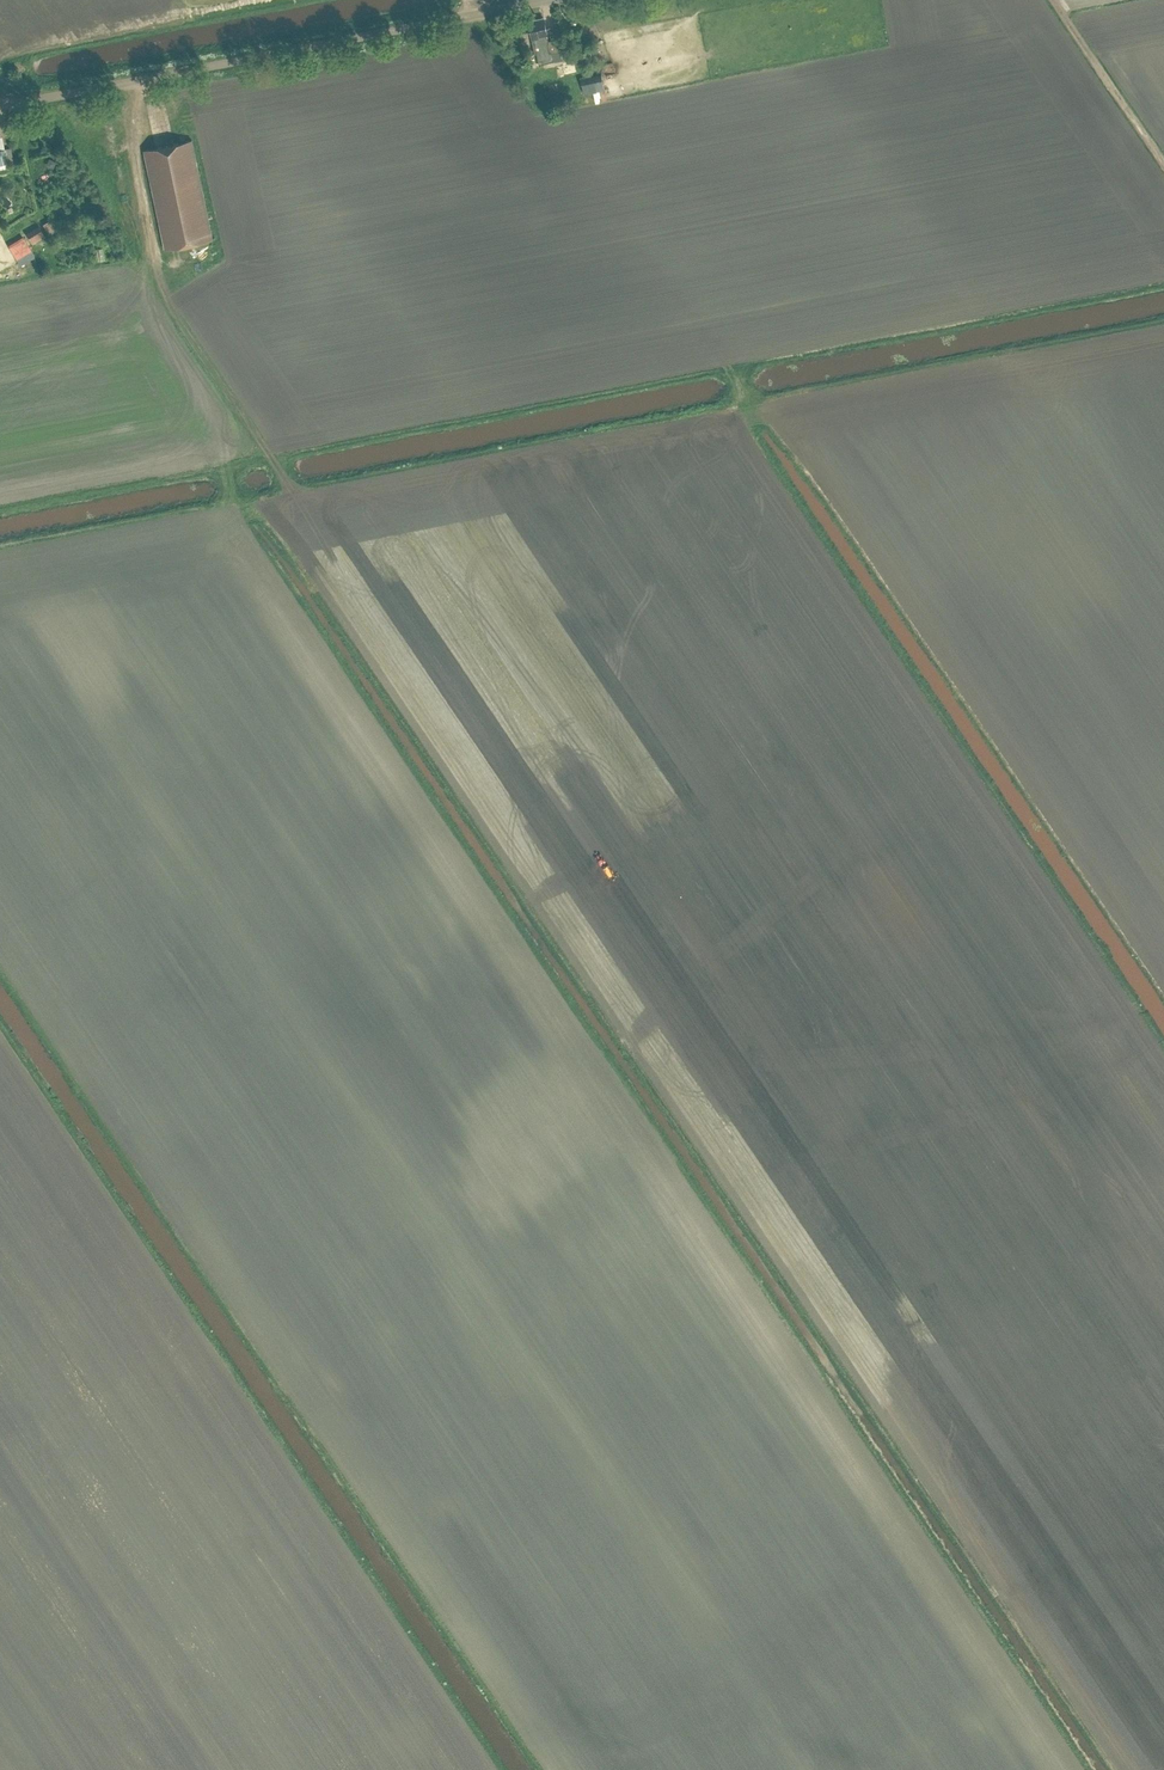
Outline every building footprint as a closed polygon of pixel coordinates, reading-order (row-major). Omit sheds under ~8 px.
[(534,45),(533,45),(535,53),(537,52),(539,64),(554,60),(553,52),(560,51),(558,39),(548,41),(544,18),(529,20),(534,45)] [(589,47),(576,50),(577,57),(591,54),(589,47)] [(582,80),(585,94),(605,90),(602,76),(582,80)] [(165,249),(214,239),(192,139),(144,150),(165,249)] [(42,224),(48,234),(55,231),(49,220),(42,224)] [(32,243),(44,236),(38,225),(26,232),(32,243)] [(17,258),(31,250),(23,235),(8,244),(17,258)]
